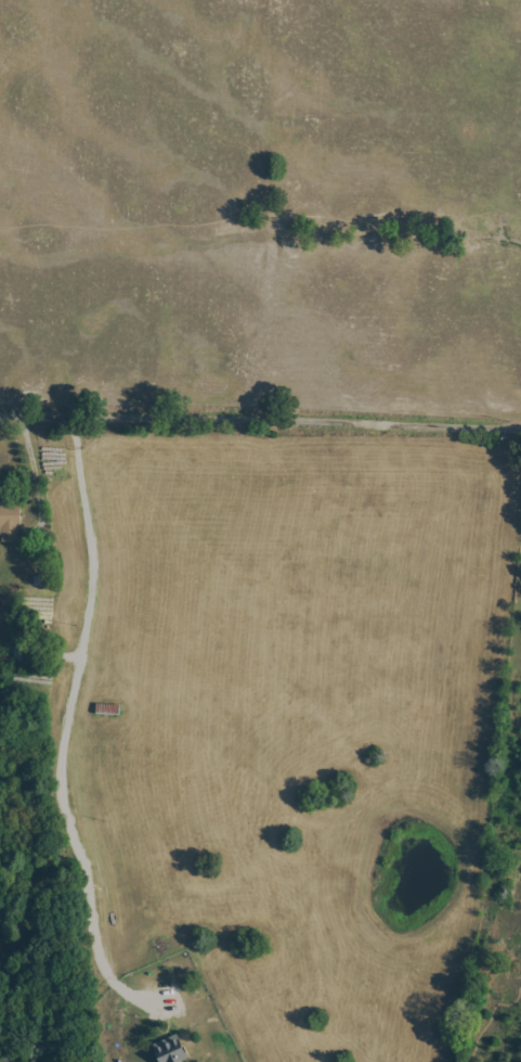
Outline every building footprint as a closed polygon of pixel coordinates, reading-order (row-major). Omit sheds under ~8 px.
[(1,499),(0,499),(0,542),(21,542),(20,506),(1,506),(1,499)] [(187,1058),(179,1037),(152,1048),(158,1061),(178,1061),(187,1058)]
